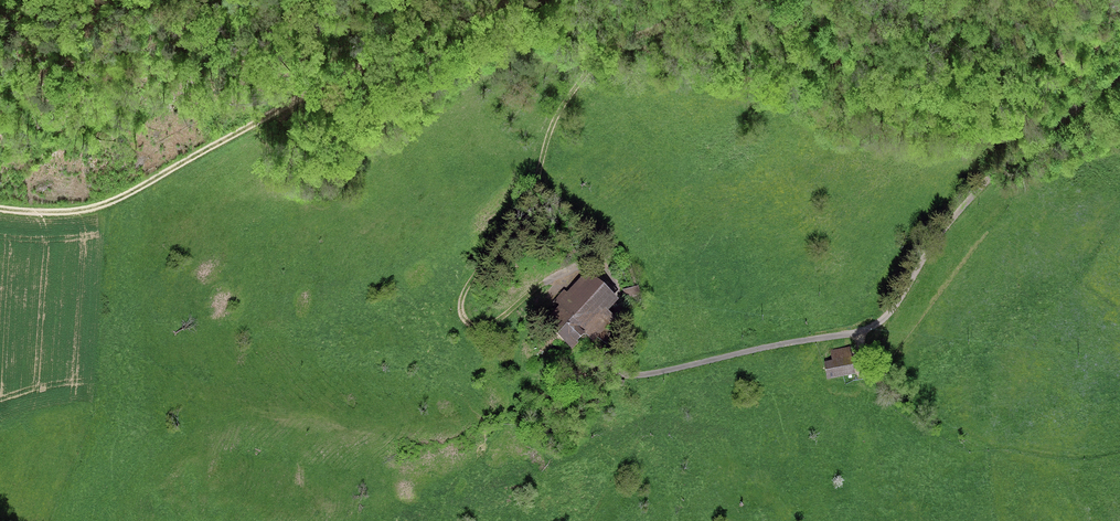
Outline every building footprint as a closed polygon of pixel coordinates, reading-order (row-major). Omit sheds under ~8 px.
[(590,282),(609,300),(615,294),(596,276),(590,282)] [(590,282),(586,278),(559,305),(561,308),(545,325),(570,348),(586,332),(590,336),(617,308),(609,300),(590,282)] [(634,287),(622,292),(624,300),(637,295),(634,287)] [(844,360),(825,363),(827,378),(846,375),(844,360)]
